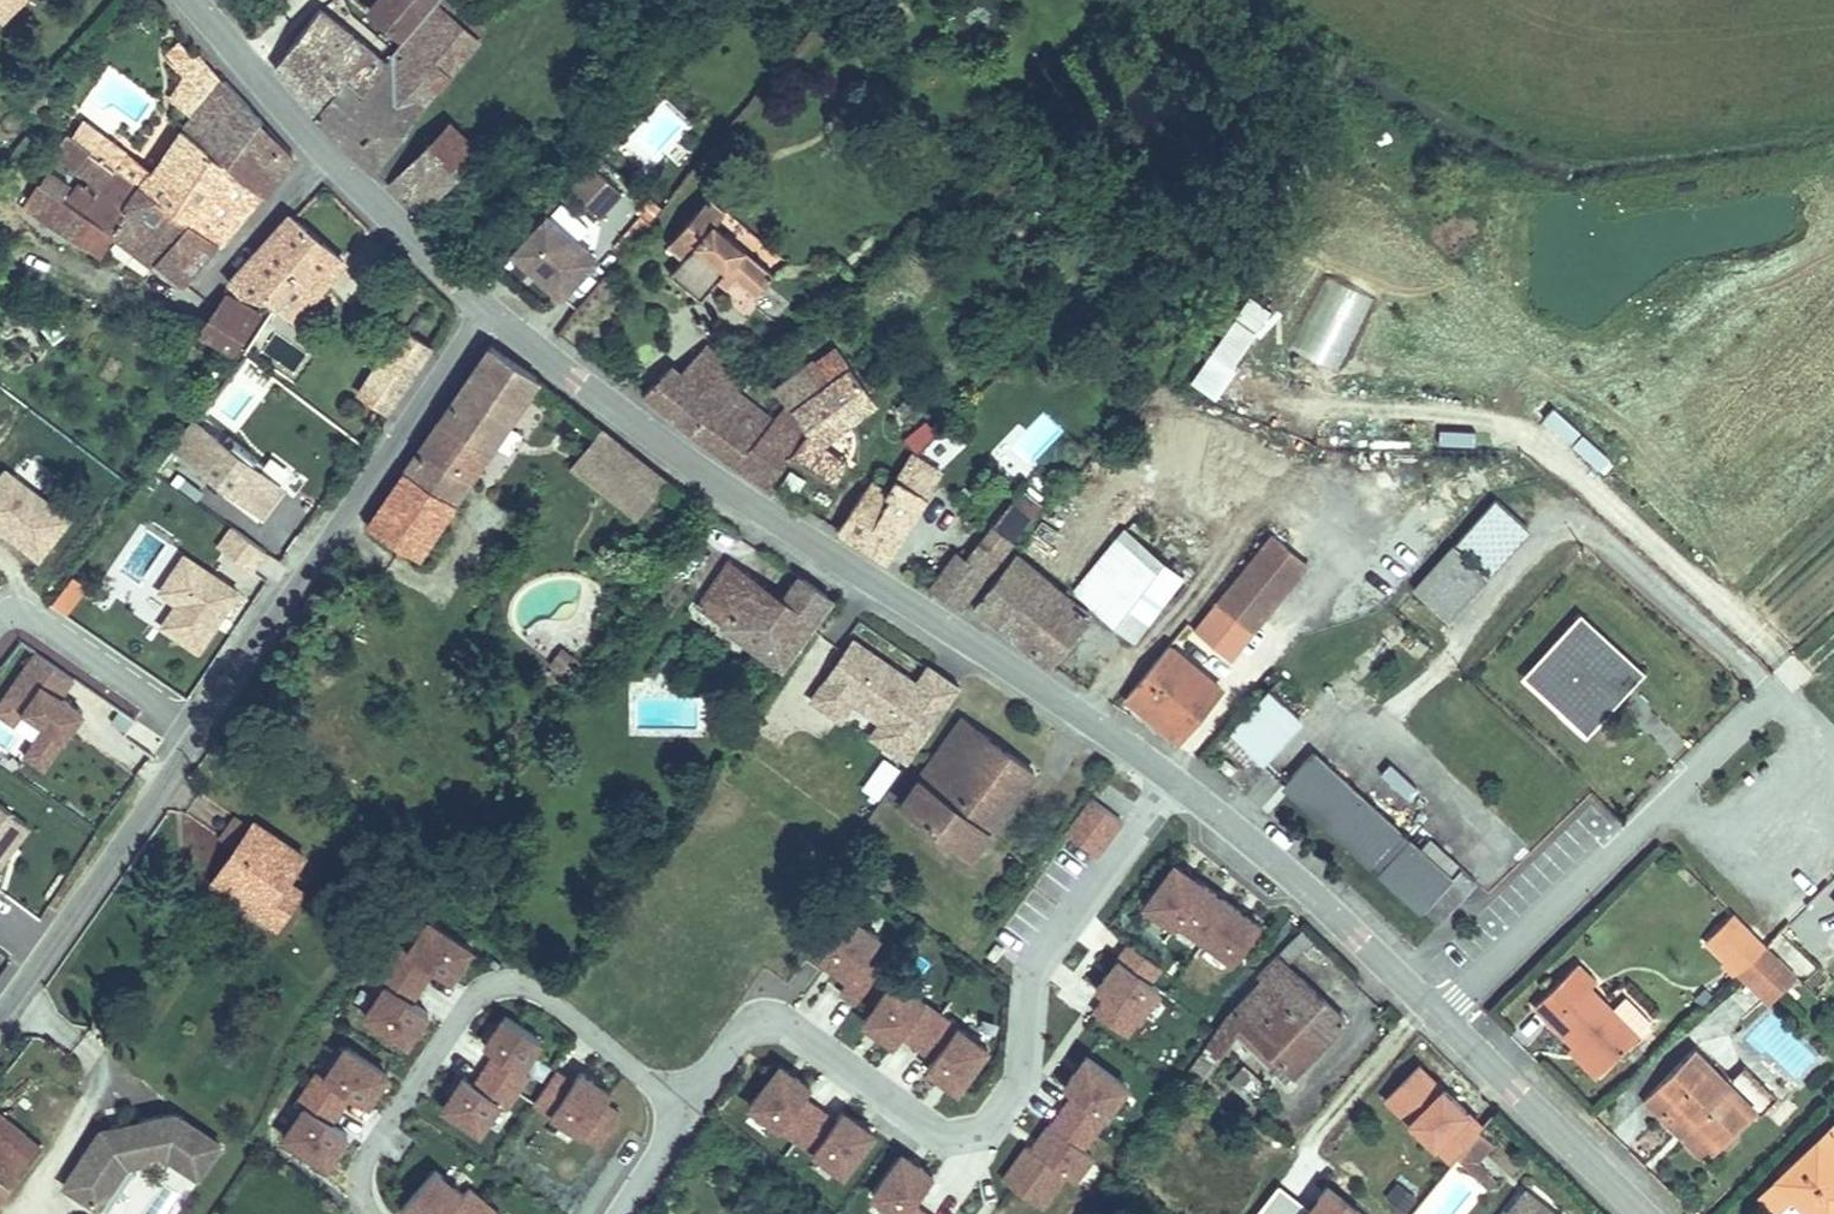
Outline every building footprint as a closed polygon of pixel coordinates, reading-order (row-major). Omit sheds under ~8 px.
[(2,19),(21,0),(0,0),(0,17),(2,19)] [(393,50),(434,3),(436,0),(375,0),(359,19),(393,50)] [(434,3),(393,50),(444,94),(475,57),(433,21),(442,11),(434,3)] [(370,77),(337,46),(314,25),(262,70),(303,117),(323,93),(341,111),(370,77)] [(323,93),(303,117),(338,157),(362,185),(415,122),(406,114),(425,94),(437,102),(444,94),(393,50),(370,77),(341,111),(323,93)] [(182,128),(214,88),(194,67),(164,109),(182,128)] [(240,139),(253,125),(216,85),(214,88),(182,128),(171,141),(234,201),(238,195),(251,205),(273,175),(240,139)] [(659,156),(671,164),(697,122),(657,98),(624,153),(651,169),(659,156)] [(56,151),(78,168),(95,149),(67,124),(49,144),(56,151)] [(447,137),(381,201),(407,231),(473,161),(447,137)] [(234,201),(171,141),(136,179),(95,149),(78,168),(104,188),(192,255),(234,201)] [(586,226),(609,202),(579,174),(556,198),(586,226)] [(192,255),(104,188),(90,208),(65,189),(53,203),(27,184),(2,219),(77,274),(99,246),(163,293),(171,284),(192,255)] [(584,270),(534,222),(498,259),(548,307),(584,270)] [(609,262),(635,232),(624,223),(598,254),(609,262)] [(213,300),(243,323),(251,312),(274,332),(324,271),(284,240),(271,226),(213,300)] [(756,331),(773,298),(714,260),(721,249),(695,232),(660,286),(670,292),(660,308),(698,333),(711,312),(723,320),(728,313),(756,331)] [(1217,403),(1264,309),(1239,296),(1191,390),(1217,403)] [(205,309),(200,316),(230,340),(237,331),(205,309)] [(230,340),(200,316),(180,342),(193,352),(217,357),(230,340)] [(354,375),(388,401),(424,346),(392,320),(354,375)] [(614,395),(682,443),(722,403),(709,393),(715,385),(668,346),(644,374),(635,367),(614,395)] [(475,347),(380,482),(417,509),(513,375),(475,347)] [(745,393),(775,427),(794,440),(843,398),(805,353),(780,375),(775,368),(745,393)] [(722,403),(682,443),(713,462),(746,420),(722,403)] [(1014,447),(1033,463),(1060,429),(1041,414),(1014,447)] [(746,420),(713,462),(716,465),(749,423),(746,420)] [(749,423),(716,465),(740,479),(764,451),(815,487),(829,465),(794,440),(775,427),(768,437),(749,423)] [(264,488),(179,424),(158,452),(243,517),(264,488)] [(584,426),(561,458),(629,507),(651,474),(584,426)] [(862,474),(818,527),(866,557),(933,477),(905,453),(875,485),(862,474)] [(629,507),(561,458),(554,468),(622,517),(629,507)] [(45,565),(74,515),(0,470),(0,538),(45,565)] [(417,509),(380,482),(355,517),(392,543),(417,509)] [(158,523),(257,573),(272,543),(174,493),(158,523)] [(957,548),(968,556),(986,532),(992,536),(1005,515),(988,503),(957,548)] [(1466,521),(1426,562),(1455,590),(1494,549),(1466,521)] [(986,532),(968,556),(934,603),(930,608),(951,624),(956,618),(1008,548),(992,536),(986,532)] [(1164,651),(1176,661),(1271,542),(1258,532),(1164,651)] [(1292,559),(1271,542),(1176,661),(1199,678),(1292,559)] [(1130,544),(1085,599),(1122,629),(1167,574),(1130,544)] [(242,587),(185,550),(156,592),(173,604),(157,628),(198,655),(242,587)] [(690,610),(773,671),(822,603),(794,582),(775,609),(720,568),(690,610)] [(1452,594),(1423,568),(1384,611),(1413,637),(1452,594)] [(978,634),(1045,682),(1087,627),(1073,616),(1079,607),(1034,573),(1032,576),(1023,571),(978,634)] [(1578,622),(1526,675),(1584,731),(1636,678),(1578,622)] [(923,665),(913,681),(847,638),(805,703),(905,767),(958,687),(923,665)] [(568,649),(557,665),(573,675),(583,660),(568,649)] [(78,679),(30,650),(0,702),(0,721),(15,730),(22,717),(41,729),(22,761),(48,776),(85,713),(65,701),(78,679)] [(1101,709),(1122,728),(1162,679),(1139,661),(1101,709)] [(557,665),(554,670),(569,680),(573,675),(557,665)] [(1162,679),(1122,728),(1144,746),(1183,696),(1162,679)] [(1259,688),(1216,732),(1247,761),(1289,716),(1259,688)] [(898,831),(972,881),(1031,796),(958,745),(898,831)] [(878,802),(898,768),(876,755),(856,789),(878,802)] [(1315,828),(1343,800),(1298,755),(1269,784),(1315,828)] [(1389,765),(1378,775),(1401,799),(1412,789),(1389,765)] [(1093,860),(1124,822),(1090,796),(1060,834),(1093,860)] [(1439,894),(1343,800),(1315,828),(1426,937),(1466,896),(1451,881),(1439,894)] [(0,803),(0,869),(31,825),(0,803)] [(195,830),(204,838),(220,819),(210,812),(195,830)] [(178,870),(203,890),(208,884),(234,905),(256,878),(274,856),(224,815),(220,819),(204,838),(178,870)] [(1135,920),(1234,969),(1260,917),(1160,868),(1135,920)] [(208,884),(203,890),(243,924),(270,890),(256,878),(234,905),(208,884)] [(854,1002),(876,972),(862,962),(879,939),(848,917),(809,970),(854,1002)] [(477,950),(419,920),(363,1028),(413,1053),(432,1015),(415,1007),(431,976),(457,989),(477,950)] [(1257,952),(1270,965),(1293,938),(1277,923),(1257,952)] [(1696,957),(1725,988),(1756,958),(1725,929),(1696,957)] [(1119,1040),(1169,976),(1128,944),(1078,1008),(1119,1040)] [(1270,965),(1257,952),(1189,1047),(1203,1061),(1215,1049),(1227,1038),(1270,1081),(1279,1090),(1338,1031),(1270,965)] [(1756,958),(1725,988),(1754,1017),(1785,987),(1756,958)] [(919,1075),(954,1099),(989,1050),(889,980),(854,1029),(889,1054),(898,1041),(929,1062),(919,1075)] [(1528,1021),(1565,1058),(1592,1084),(1624,1051),(1576,1004),(1583,997),(1567,981),(1528,1021)] [(507,1016),(482,1051),(491,1057),(473,1083),(464,1076),(438,1114),(482,1145),(551,1047),(507,1016)] [(1227,1038),(1215,1049),(1258,1093),(1270,1081),(1227,1038)] [(342,1043),(276,1141),(328,1175),(394,1077),(342,1043)] [(1636,1106),(1651,1122),(1659,1114),(1694,1150),(1699,1155),(1743,1111),(1721,1089),(1687,1055),(1636,1106)] [(1084,1152),(1128,1088),(1083,1058),(998,1185),(1041,1213),(1064,1181),(1074,1188),(1094,1159),(1084,1152)] [(1592,1084),(1565,1058),(1562,1062),(1588,1087),(1592,1084)] [(556,1063),(529,1112),(592,1147),(619,1098),(556,1063)] [(773,1064),(739,1116),(841,1182),(871,1136),(806,1094),(810,1088),(773,1064)] [(1721,1089),(1743,1111),(1749,1117),(1769,1097),(1741,1069),(1721,1089)] [(1659,1114),(1651,1122),(1687,1157),(1694,1150),(1659,1114)] [(1819,1139),(1833,1155),(1833,1126),(1833,1125),(1819,1139)] [(39,1200),(60,1213),(77,1213),(100,1180),(142,1172),(172,1192),(194,1159),(151,1130),(76,1145),(39,1200)] [(1452,1160),(1467,1140),(1454,1130),(1433,1158),(1456,1175),(1462,1167),(1452,1160)] [(1762,1192),(1781,1213),(1796,1199),(1810,1213),(1833,1213),(1833,1155),(1819,1139),(1762,1192)] [(871,1142),(848,1177),(865,1189),(889,1153),(871,1142)] [(0,1151),(0,1182),(15,1163),(0,1151)] [(914,1206),(933,1178),(896,1153),(862,1203),(878,1213),(925,1213),(914,1206)] [(431,1166),(399,1213),(501,1213),(431,1166)] [(1508,1190),(1488,1213),(1535,1213),(1508,1190)]
